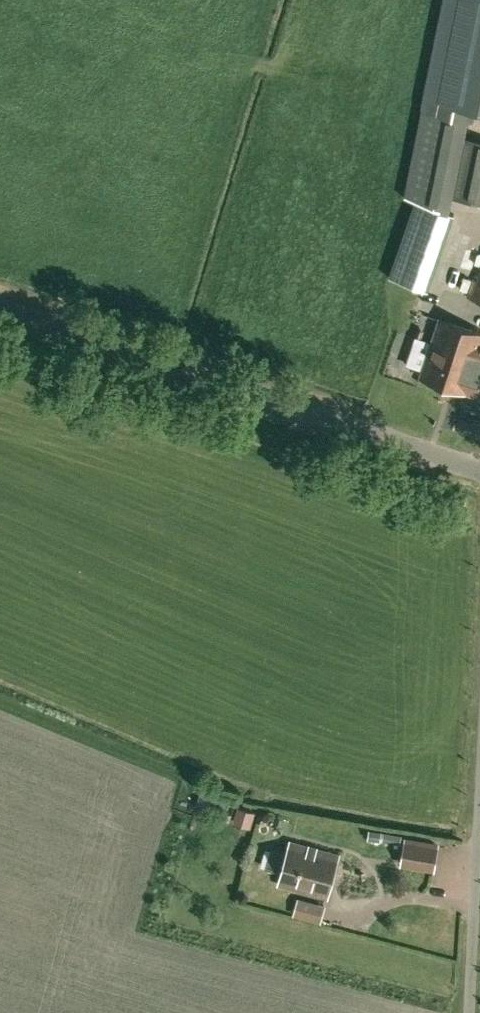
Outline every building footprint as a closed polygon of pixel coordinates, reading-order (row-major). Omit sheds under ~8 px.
[(452,215),(441,211),(460,119),(420,111),(403,198),(415,202),(388,277),(426,291),(452,215)] [(446,196),(479,203),(479,139),(459,135),(446,196)] [(466,297),(479,302),(479,268),(477,278),(473,278),(466,297)] [(468,394),(479,398),(479,334),(438,320),(418,377),(468,394)] [(405,837),(401,865),(435,871),(440,842),(405,837)] [(327,897),(339,854),(291,841),(279,884),(327,897)]
